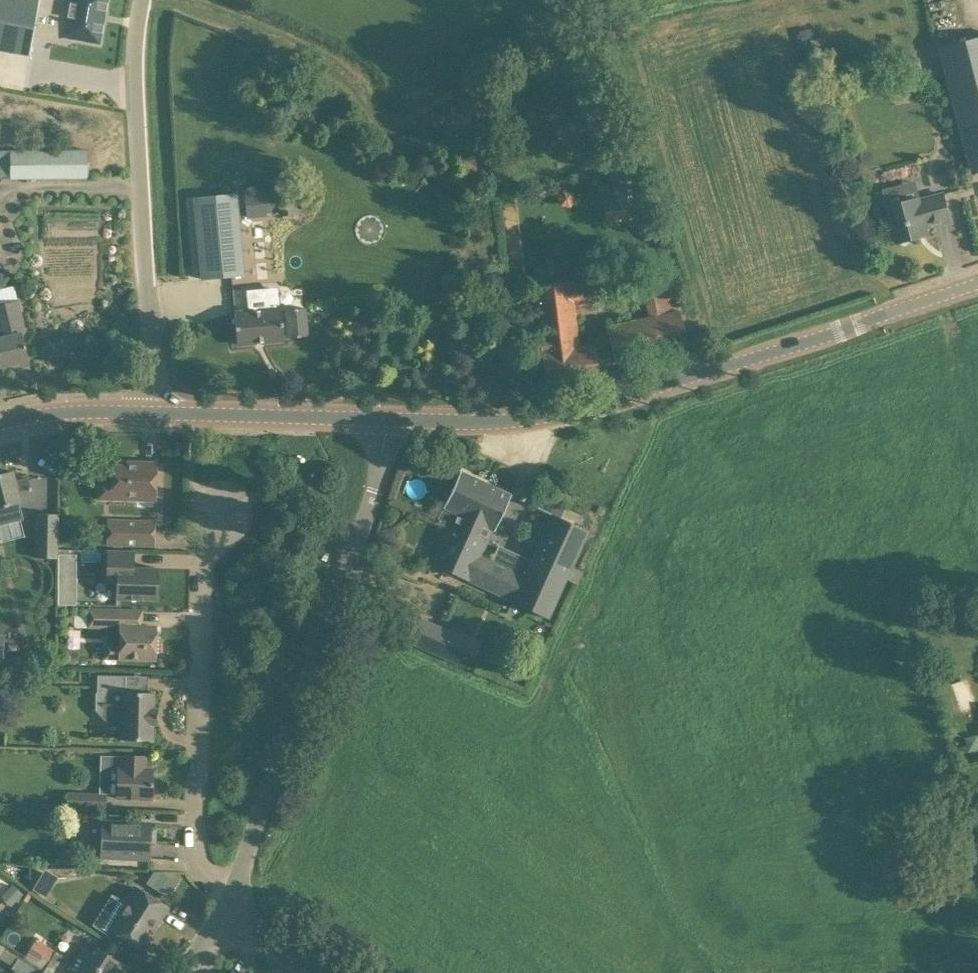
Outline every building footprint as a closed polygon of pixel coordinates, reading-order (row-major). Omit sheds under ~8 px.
[(28,56),(35,14),(37,0),(0,0),(0,51),(28,56)] [(101,0),(37,0),(35,14),(56,17),(52,40),(70,44),(71,38),(93,42),(101,0)] [(977,172),(977,38),(941,48),(973,174),(977,172)] [(920,59),(911,62),(915,78),(924,75),(920,59)] [(88,178),(87,150),(9,151),(10,154),(0,154),(0,180),(88,178)] [(626,209),(627,209),(643,207),(642,189),(640,169),(608,172),(610,186),(612,210),(626,209)] [(951,188),(961,186),(959,176),(949,179),(951,188)] [(246,202),(265,200),(265,189),(245,191),(246,202)] [(202,279),(245,275),(237,193),(194,198),(202,279)] [(889,206),(898,243),(918,238),(916,230),(951,221),(945,194),(920,200),(919,198),(889,206)] [(687,346),(679,309),(670,271),(638,273),(647,316),(605,326),(613,363),(687,346)] [(597,304),(594,280),(536,287),(543,351),(542,352),(546,385),(598,379),(594,345),(581,346),(576,306),(597,304)] [(251,311),(234,312),(237,344),(284,340),(283,336),(288,335),(288,337),(308,335),(305,308),(285,309),(285,312),(281,313),(280,308),(278,308),(277,292),(274,289),(265,290),(263,293),(264,297),(250,299),(251,311)] [(28,360),(22,332),(25,331),(18,299),(0,303),(0,366),(28,360)] [(136,465),(126,465),(112,465),(112,479),(111,498),(155,499),(156,462),(137,461),(136,465)] [(19,496),(30,493),(26,478),(15,481),(13,473),(14,473),(13,471),(12,471),(0,474),(0,521),(19,516),(15,504),(20,503),(19,496)] [(487,541),(510,495),(459,471),(436,522),(448,527),(450,523),(487,541)] [(57,557),(59,514),(36,514),(35,556),(57,557)] [(561,518),(553,514),(530,560),(565,578),(570,566),(587,530),(561,518)] [(155,521),(108,519),(107,544),(154,545),(155,521)] [(547,617),(565,578),(530,560),(524,572),(493,557),(482,552),(487,541),(450,523),(448,527),(431,563),(547,617)] [(498,545),(493,557),(524,572),(530,560),(498,545)] [(133,551),(107,550),(107,582),(117,582),(116,598),(157,600),(157,567),(133,567),(133,551)] [(58,574),(76,574),(76,554),(58,554),(58,574)] [(583,572),(581,571),(570,566),(565,578),(577,584),(583,572)] [(115,609),(87,608),(86,628),(106,629),(105,657),(155,659),(156,626),(115,625),(115,609)] [(405,640),(456,664),(468,637),(417,613),(405,640)] [(157,708),(154,708),(154,692),(125,691),(125,675),(97,674),(96,709),(106,719),(121,719),(121,739),(153,740),(153,724),(157,724),(157,708)] [(146,756),(120,755),(120,767),(115,767),(114,797),(151,799),(152,768),(145,768),(146,756)] [(65,807),(97,808),(98,793),(66,792),(65,807)] [(149,858),(150,823),(101,819),(99,857),(149,858)] [(162,871),(153,871),(146,883),(168,897),(178,881),(162,871)] [(16,902),(23,894),(12,884),(5,892),(16,902)] [(136,887),(135,887),(134,886),(118,912),(105,904),(92,925),(108,935),(111,928),(138,946),(154,921),(157,923),(168,907),(136,887)] [(11,962),(17,952),(1,943),(0,945),(0,955),(11,962)] [(55,972),(121,972),(126,965),(97,946),(93,953),(82,946),(72,962),(55,950),(54,952),(50,960),(30,948),(26,955),(55,972)] [(20,955),(11,968),(19,972),(55,972),(26,955),(24,957),(20,955)]
